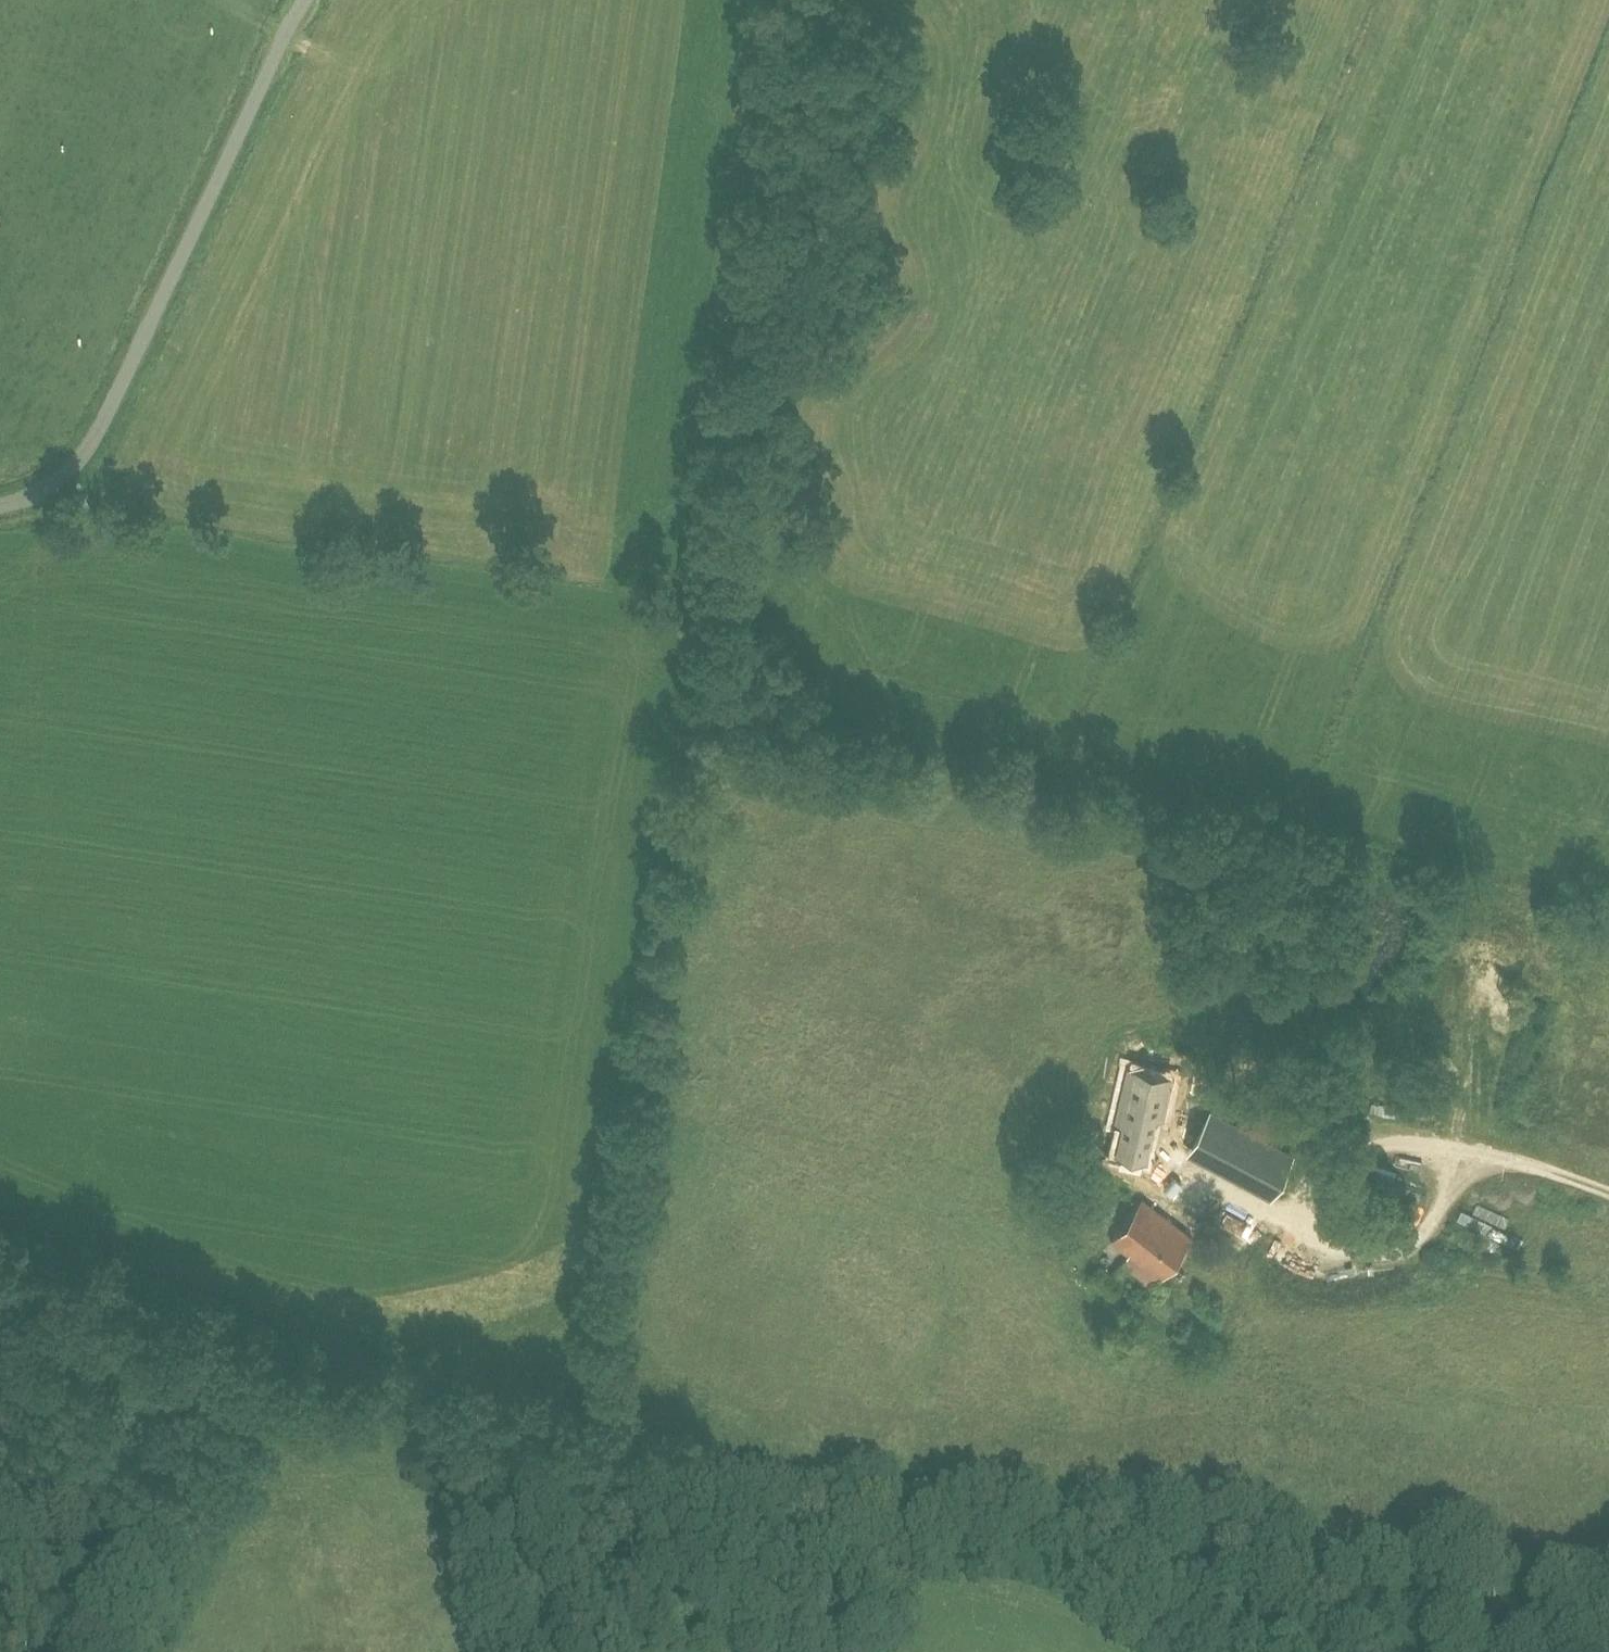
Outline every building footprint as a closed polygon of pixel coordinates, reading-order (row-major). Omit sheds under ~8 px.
[(1155,1117),(1163,1119),(1173,1077),(1173,1076),(1127,1065),(1126,1066),(1114,1122),(1122,1124),(1114,1152),(1145,1159),(1154,1124),(1155,1117)] [(1390,1114),(1391,1104),(1370,1102),(1369,1112),(1390,1114)] [(1291,1154),(1250,1132),(1231,1167),(1272,1189),(1291,1154)] [(1485,1234),(1492,1222),(1498,1226),(1504,1216),(1478,1201),(1472,1212),(1484,1219),(1478,1230),(1485,1234)] [(1458,1209),(1455,1219),(1478,1226),(1481,1216),(1458,1209)] [(1116,1213),(1105,1227),(1097,1237),(1087,1251),(1103,1263),(1105,1264),(1107,1264),(1147,1295),(1148,1300),(1151,1303),(1167,1315),(1181,1296),(1157,1277),(1173,1257),(1116,1213)] [(1353,1232),(1381,1231),(1381,1220),(1353,1221),(1353,1232)] [(1484,1244),(1508,1252),(1514,1233),(1490,1226),(1484,1244)]
